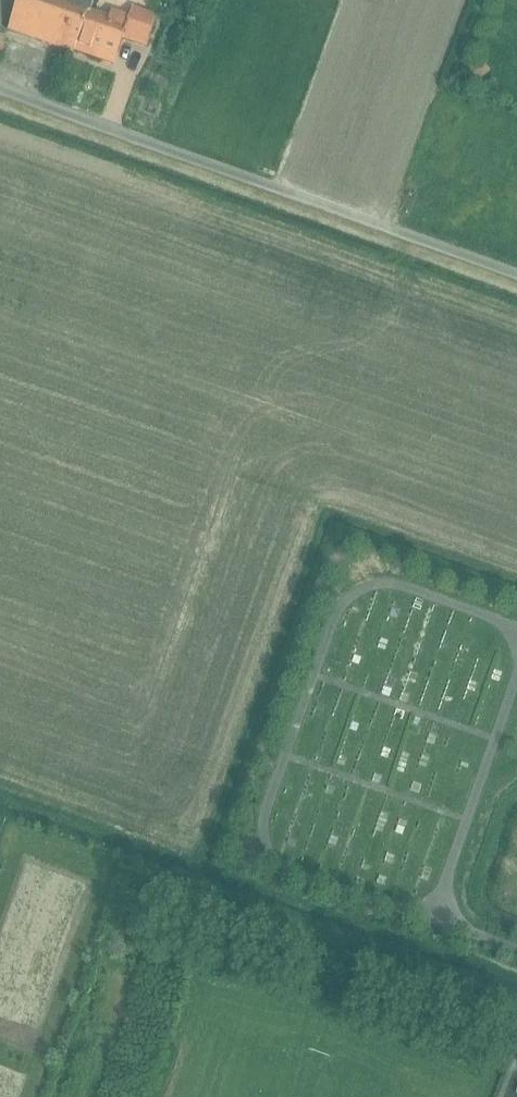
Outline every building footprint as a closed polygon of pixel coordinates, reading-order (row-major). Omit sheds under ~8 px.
[(114,65),(123,39),(146,47),(157,16),(132,7),(126,25),(90,12),(94,0),(19,0),(8,30),(73,53),(74,51),(114,65)] [(509,1066),(516,1069),(516,1056),(513,1055),(509,1066)]
